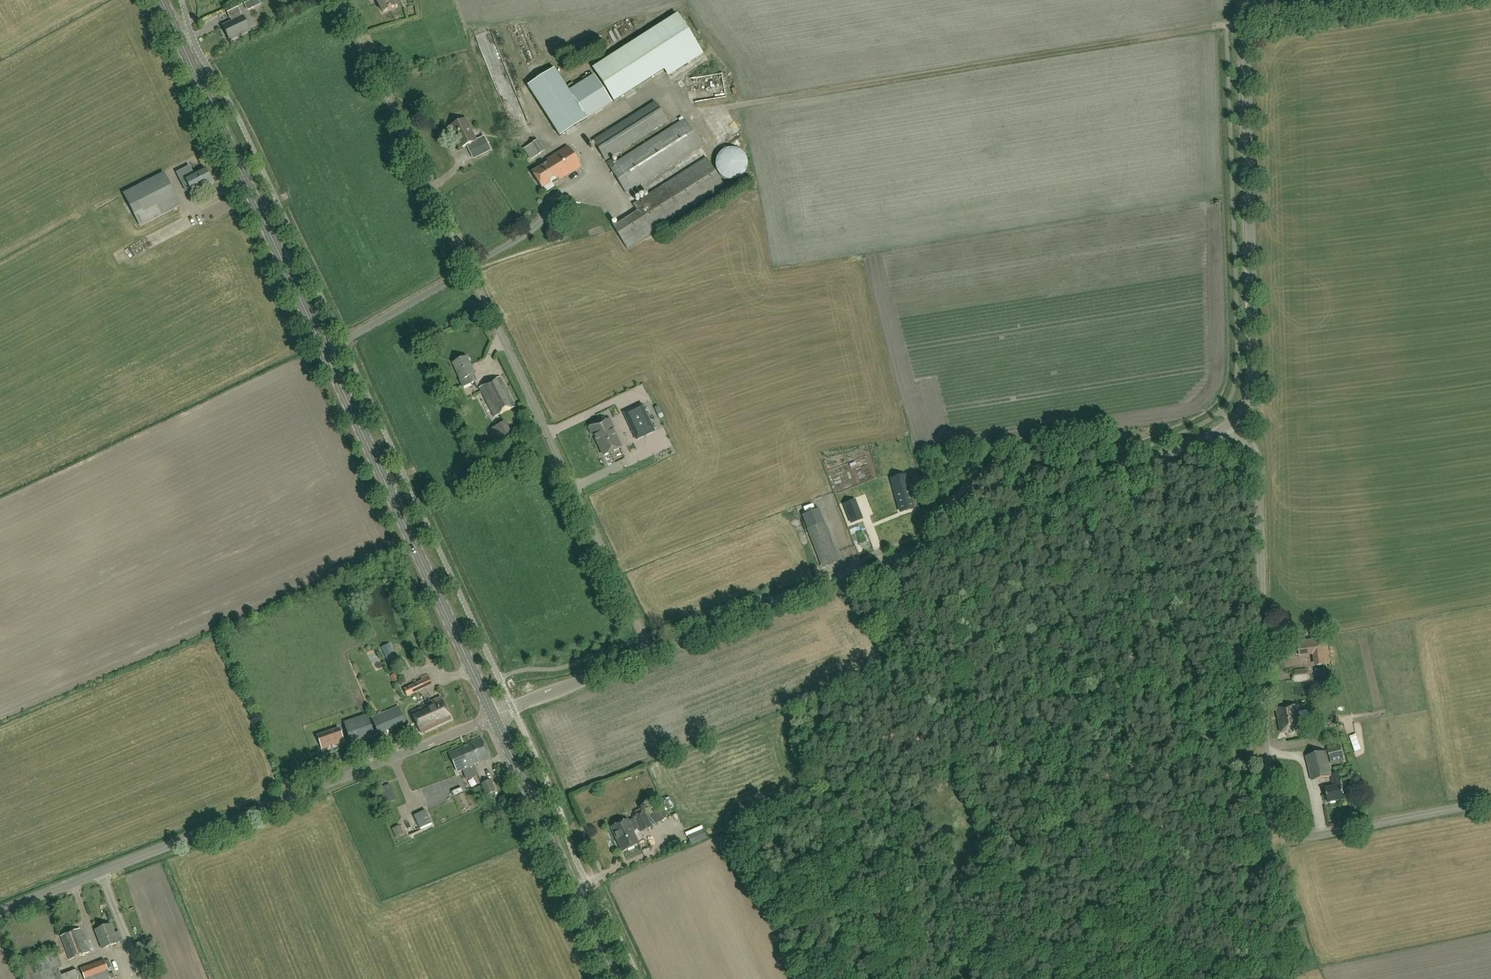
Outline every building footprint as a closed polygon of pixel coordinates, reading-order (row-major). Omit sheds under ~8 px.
[(260,4),(258,0),(253,0),(245,4),(248,10),(260,4)] [(383,13),(396,6),(393,0),(376,0),(383,13)] [(242,17),(240,14),(241,13),(238,7),(227,13),(230,19),(231,18),(232,21),(223,26),(230,41),(250,31),(243,16),(242,17)] [(614,101),(698,48),(677,14),(593,67),(614,101)] [(611,102),(594,76),(569,90),(554,67),(528,84),(559,134),(611,102)] [(605,160),(667,121),(655,102),(593,141),(605,160)] [(476,140),(465,119),(449,127),(460,149),(470,144),(474,151),(488,143),(484,136),(476,140)] [(626,193),(701,146),(685,120),(615,165),(612,159),(607,163),(610,169),(626,193)] [(538,155),(545,151),(538,139),(530,144),(538,155)] [(560,180),(581,167),(568,147),(547,160),(548,162),(532,173),(542,188),(553,182),(554,184),(560,180)] [(734,147),(729,147),(724,149),(720,151),(717,156),(715,161),(715,166),(717,171),(720,175),(724,178),(729,179),(734,180),(739,178),(743,175),(746,171),(748,166),(748,161),(746,156),(743,152),(739,149),(734,147)] [(627,248),(651,233),(724,187),(706,158),(633,204),(638,212),(614,227),(627,248)] [(184,186),(187,184),(192,193),(213,183),(206,169),(194,175),(190,167),(178,173),(184,186)] [(174,194),(164,173),(124,194),(140,226),(181,206),(175,194),(174,194)] [(462,388),(470,385),(469,384),(477,381),(474,375),(475,374),(467,357),(453,364),(460,380),(459,381),(462,388)] [(494,417),(515,407),(500,377),(479,388),(494,417)] [(631,409),(623,413),(630,426),(636,440),(654,431),(641,404),(631,409)] [(613,427),(609,419),(600,424),(600,422),(589,427),(593,435),(594,435),(604,456),(621,447),(612,427),(613,427)] [(501,446),(515,439),(506,421),(491,428),(501,446)] [(897,515),(910,512),(904,484),(890,488),(897,515)] [(855,500),(844,505),(847,512),(858,508),(855,500)] [(823,567),(839,561),(824,523),(808,529),(823,567)] [(389,645),(382,648),(389,662),(396,659),(389,645)] [(1295,682),(1307,681),(1309,678),(1309,672),(1306,670),(1294,671),(1293,673),(1293,680),(1295,682)] [(407,696),(425,688),(432,685),(427,675),(421,678),(422,681),(404,689),(407,696)] [(421,733),(451,719),(441,697),(427,704),(427,705),(411,713),(421,733)] [(1281,733),(1288,732),(1288,733),(1289,734),(1290,734),(1291,734),(1292,734),(1293,734),(1294,733),(1294,732),(1294,731),(1301,729),(1300,723),(1303,722),(1308,721),(1310,719),(1308,712),(1306,711),(1298,712),(1297,705),(1276,709),(1281,733)] [(371,718),(378,733),(405,722),(398,706),(371,718)] [(367,714),(344,722),(350,742),(374,734),(367,714)] [(332,743),(333,745),(344,741),(340,730),(318,737),(322,749),(330,746),(329,744),(332,743)] [(473,763),(474,766),(491,758),(481,738),(470,743),(473,751),(471,752),(471,754),(470,754),(475,762),(473,763)] [(475,762),(470,754),(471,754),(471,752),(473,751),(470,743),(469,743),(470,744),(449,754),(458,773),(474,766),(473,763),(475,762)] [(1331,774),(1326,751),(1306,756),(1312,781),(1331,777),(1333,787),(1325,789),(1328,803),(1344,800),(1341,786),(1338,773),(1331,774)] [(487,794),(495,790),(491,779),(482,783),(487,794)] [(396,800),(390,785),(379,789),(384,804),(396,800)] [(629,820),(611,828),(622,851),(638,844),(634,835),(636,834),(634,830),(639,828),(640,832),(652,827),(651,825),(667,818),(662,806),(656,809),(655,808),(645,813),(645,812),(634,817),(634,819),(629,821),(629,820)] [(414,815),(421,830),(432,825),(425,810),(414,815)] [(1251,883),(1262,870),(1254,862),(1242,875),(1251,883)] [(102,949),(118,943),(111,925),(95,931),(102,949)] [(70,960),(89,953),(80,929),(61,936),(70,960)] [(58,967),(62,965),(57,951),(20,964),(25,978),(79,978),(75,968),(61,974),(58,967)] [(104,959),(81,968),(85,978),(111,978),(104,959)]
